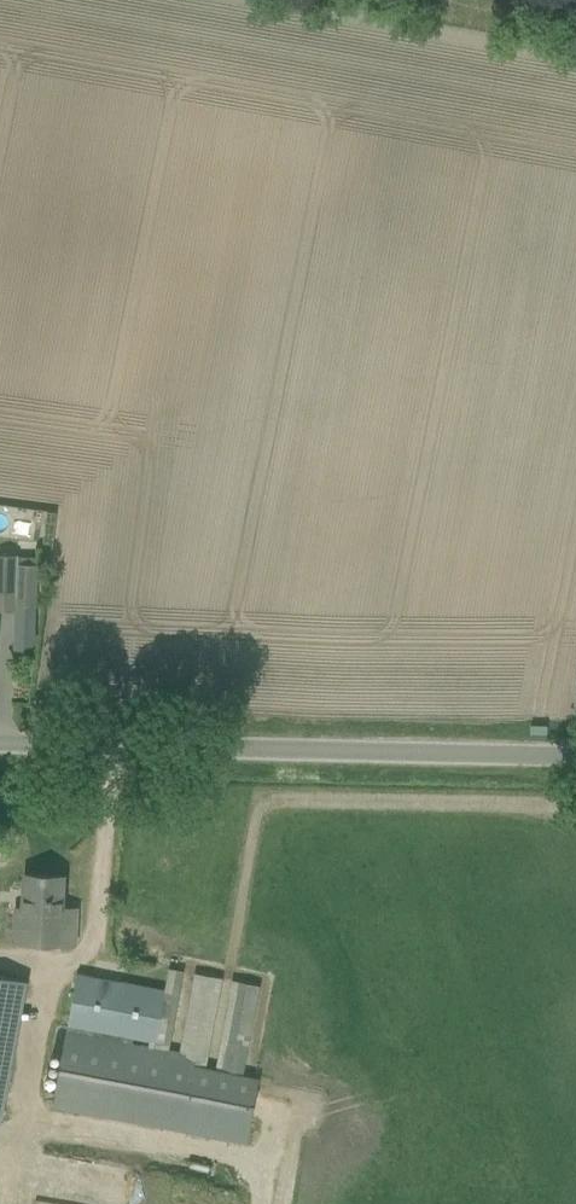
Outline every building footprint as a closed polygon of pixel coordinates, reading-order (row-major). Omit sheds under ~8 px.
[(16,609),(16,604),(37,605),(38,562),(17,562),(17,556),(0,556),(0,609),(16,609)] [(16,837),(7,839),(10,849),(19,847),(16,837)] [(15,940),(75,943),(77,909),(62,908),(64,876),(26,874),(24,908),(16,908),(15,940)] [(183,970),(168,967),(164,990),(79,974),(54,1106),(181,1130),(192,1069),(205,1071),(223,977),(196,972),(181,1052),(168,1049),(183,970)] [(3,1122),(29,979),(0,974),(0,1121),(3,1122)] [(232,979),(214,1073),(242,1078),(260,984),(232,979)]
